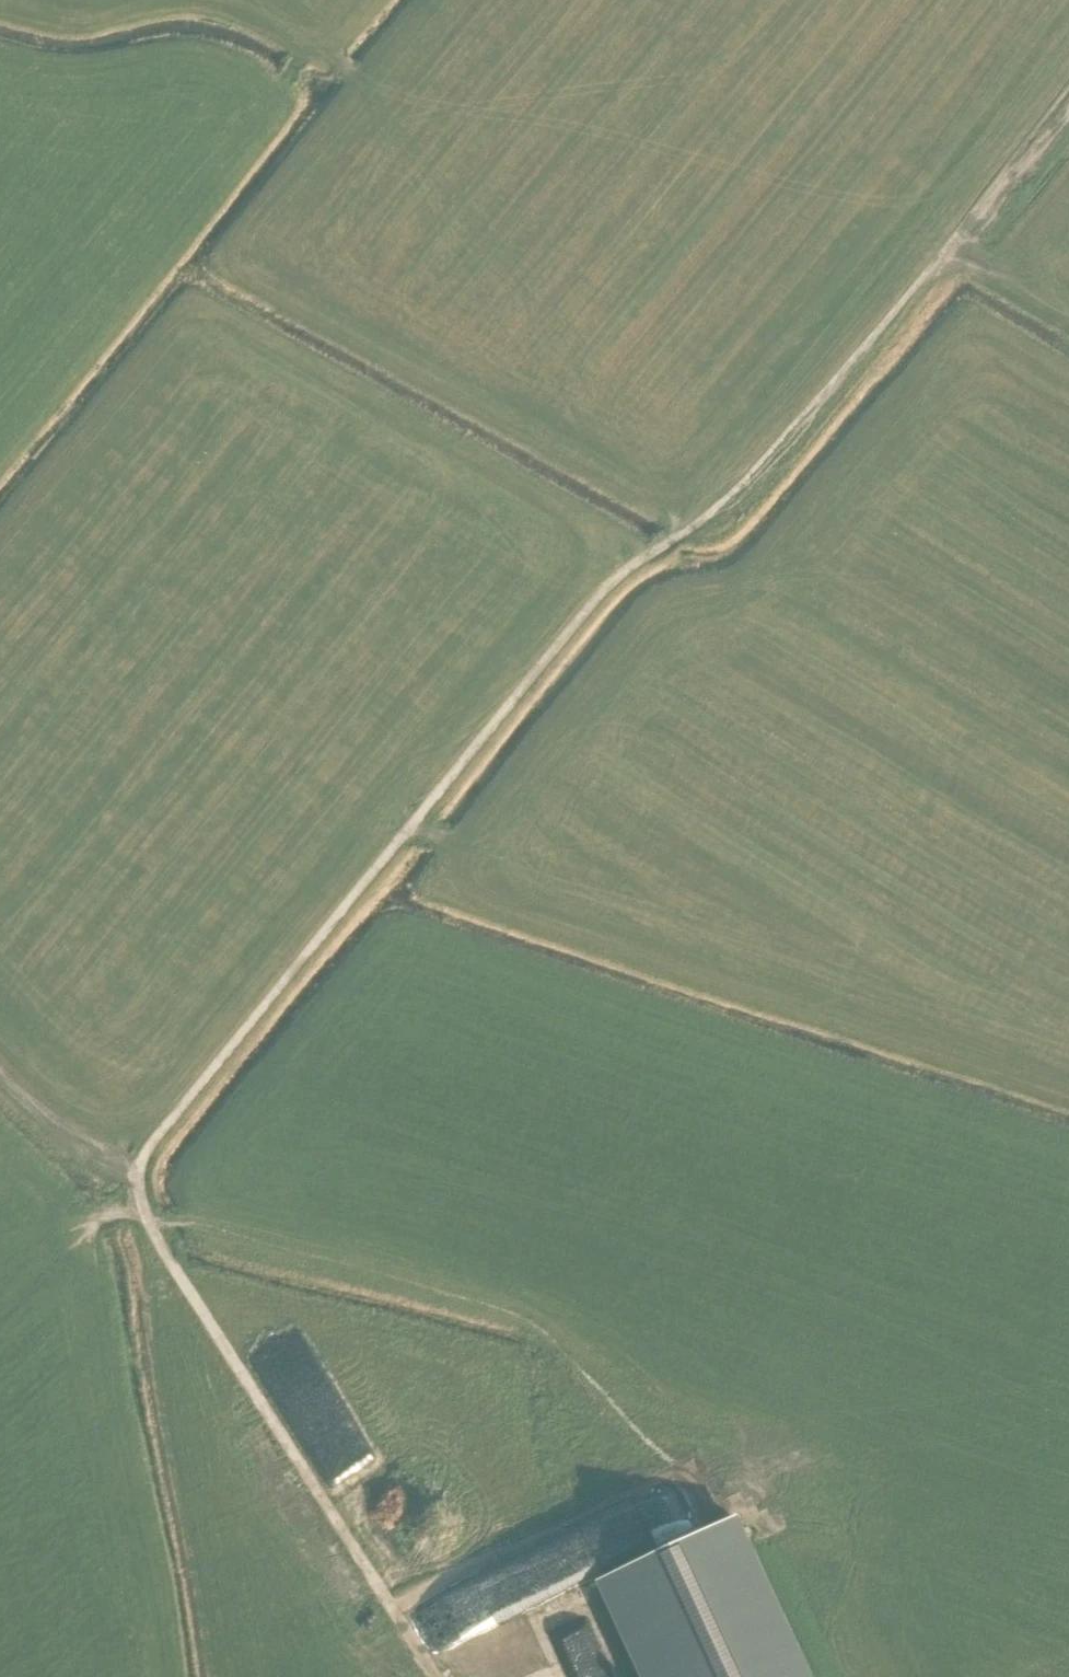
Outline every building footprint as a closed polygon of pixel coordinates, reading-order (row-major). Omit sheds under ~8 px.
[(729,1518),(600,1579),(645,1676),(805,1676),(729,1518)]
